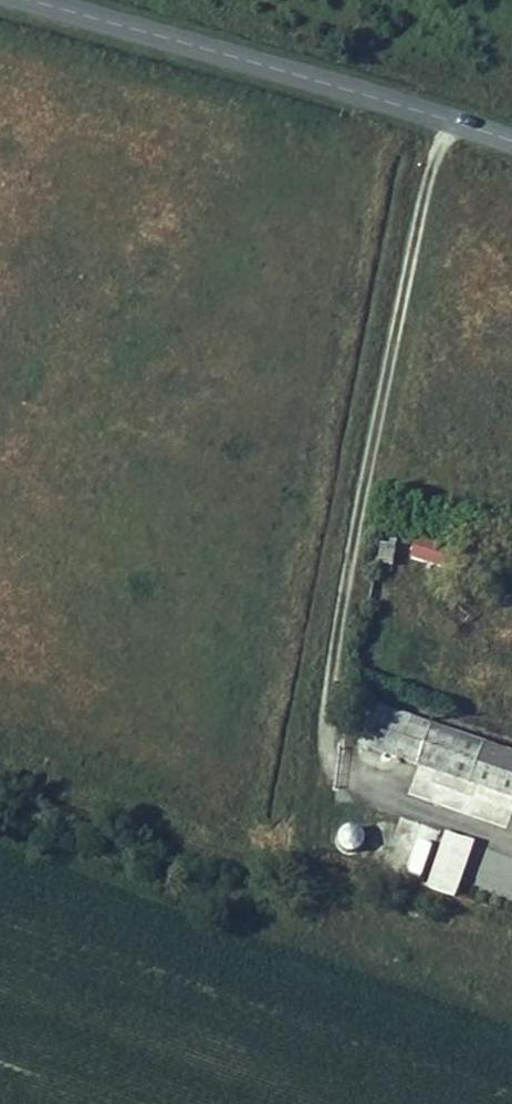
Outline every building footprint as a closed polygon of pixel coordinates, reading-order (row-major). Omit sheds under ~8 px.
[(449,570),(456,547),(416,534),(408,557),(449,570)] [(378,564),(393,565),(394,543),(379,542),(378,564)] [(511,817),(511,747),(375,703),(360,749),(416,767),(407,795),(508,828),(511,817)] [(381,869),(454,895),(473,842),(401,815),(381,869)] [(335,828),(338,852),(361,850),(359,825),(335,828)]
